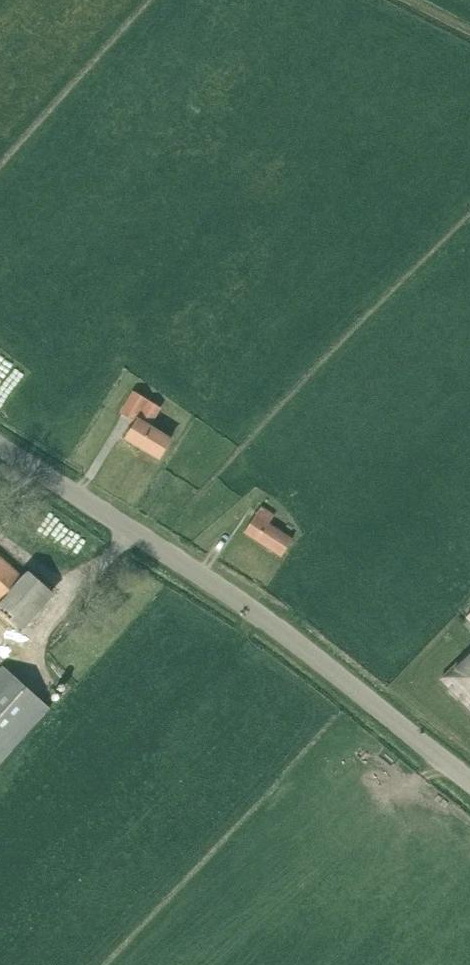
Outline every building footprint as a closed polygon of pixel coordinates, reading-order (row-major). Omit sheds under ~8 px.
[(133,391),(119,413),(135,422),(125,439),(159,459),(171,439),(150,427),(161,409),(147,401),(148,400),(133,391)] [(261,507),(245,532),(282,556),(292,540),(269,525),(275,516),(261,507)] [(16,627),(50,589),(29,570),(24,576),(0,555),(0,613),(16,627)] [(469,710),(469,650),(440,678),(469,710)] [(0,669),(0,764),(49,709),(2,667),(0,669)]
